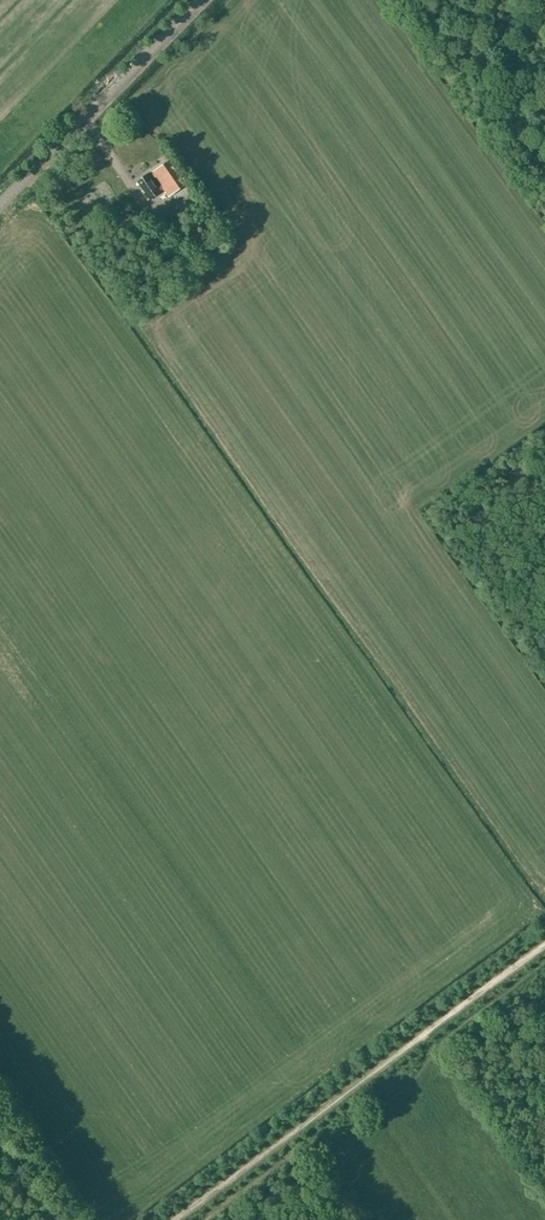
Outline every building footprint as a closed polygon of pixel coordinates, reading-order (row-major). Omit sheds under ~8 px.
[(170,161),(152,173),(162,186),(159,188),(156,184),(155,185),(147,174),(137,180),(145,191),(143,192),(148,199),(163,189),(168,196),(186,184),(170,161)] [(190,194),(175,203),(180,210),(194,201),(190,194)]
